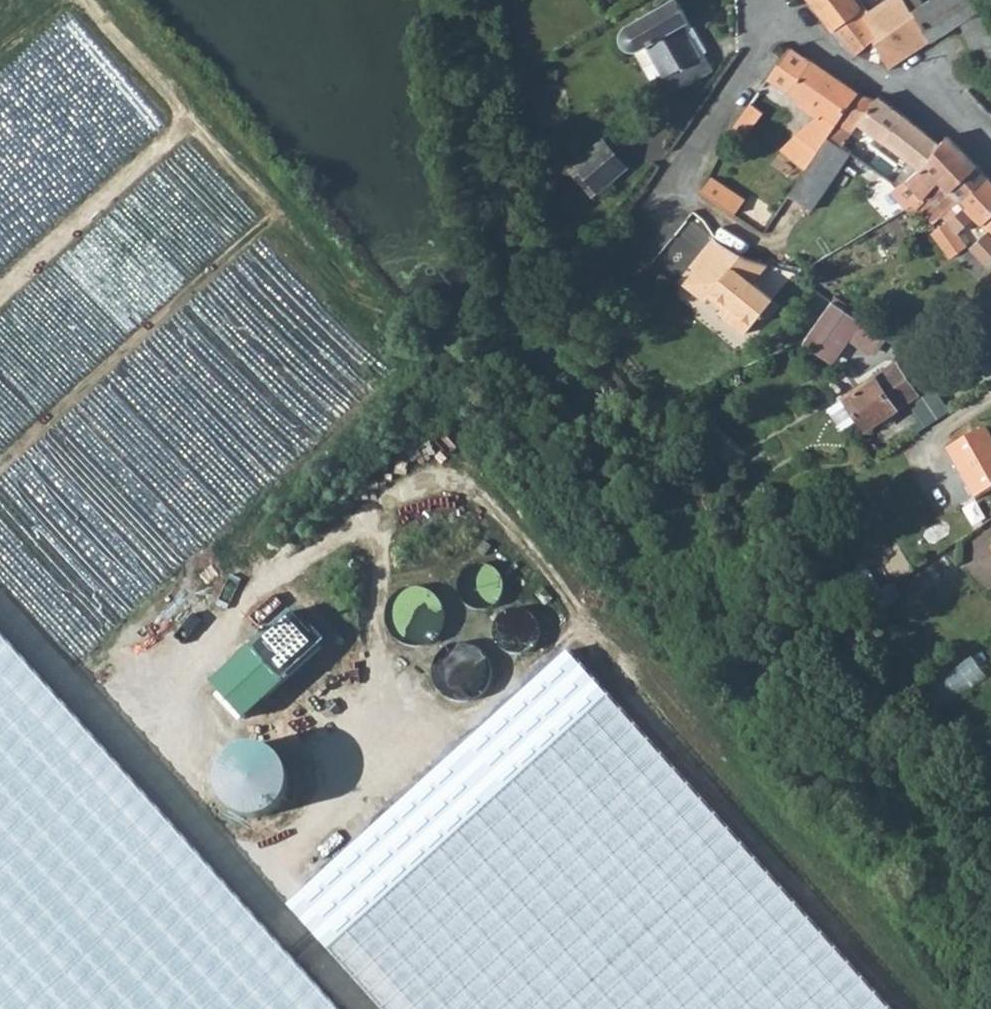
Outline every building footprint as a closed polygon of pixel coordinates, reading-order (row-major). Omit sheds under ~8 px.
[(700,52),(670,0),(668,0),(621,28),(618,30),(616,33),(615,40),(616,44),(619,49),(622,52),(628,52),(631,51),(641,68),(648,64),(654,76),(666,94),(705,71),(696,55),(700,52)] [(852,53),(875,37),(865,18),(871,14),(863,5),(858,9),(851,0),(808,0),(833,33),(852,53)] [(858,9),(863,5),(860,0),(851,0),(858,9)] [(933,40),(906,0),(888,0),(871,14),(865,18),(875,37),(877,40),(893,29),(907,57),(933,40)] [(923,3),(921,0),(906,0),(933,40),(959,23),(979,67),(990,58),(990,33),(972,0),(927,0),(923,3)] [(0,71),(0,258),(162,118),(70,11),(0,71)] [(907,57),(893,29),(877,40),(892,67),(907,57)] [(766,76),(820,110),(783,147),(807,165),(829,133),(839,119),(843,114),(857,93),(787,46),(766,76)] [(641,68),(648,79),(654,76),(648,64),(641,68)] [(940,143),(879,98),(857,93),(843,114),(859,120),(919,166),(940,143)] [(739,141),(761,112),(747,102),(729,127),(726,132),(739,141)] [(854,130),(859,120),(843,114),(839,119),(854,130)] [(829,133),(844,145),(855,131),(854,130),(839,119),(829,133)] [(906,180),(924,197),(939,181),(959,201),(986,176),(946,136),(940,143),(919,166),(906,180)] [(187,141),(0,315),(0,452),(255,214),(187,141)] [(598,198),(630,172),(605,142),(573,168),(598,198)] [(990,234),(990,181),(990,180),(986,176),(959,201),(939,181),(924,197),(927,200),(916,209),(924,217),(929,212),(938,221),(958,203),(963,207),(964,205),(990,234)] [(699,185),(697,191),(722,206),(730,194),(703,177),(699,185)] [(949,223),(933,235),(951,259),(967,247),(949,223)] [(720,239),(714,232),(697,253),(702,256),(683,279),(705,296),(709,292),(722,303),(718,308),(744,329),(773,295),(754,279),(767,262),(754,259),(748,258),(745,256),(720,239)] [(195,296),(0,473),(0,577),(81,665),(327,441),(195,296)] [(881,334),(835,300),(810,336),(808,339),(833,357),(849,335),(870,350),(881,334)] [(865,425),(917,391),(895,360),(843,395),(865,425)] [(990,494),(990,439),(987,431),(950,453),(977,501),(990,494)] [(475,598),(500,593),(495,568),(469,573),(475,598)] [(439,641),(444,594),(398,590),(393,636),(439,641)] [(507,610),(504,643),(535,645),(537,612),(507,610)] [(291,613),(212,685),(244,720),(324,648),(291,613)] [(48,690),(0,636),(0,1008),(336,1008),(48,690)] [(437,676),(468,701),(492,672),(461,647),(437,676)] [(569,650),(284,906),(378,1008),(892,1008),(569,650)] [(932,680),(941,700),(987,678),(978,658),(932,680)]
